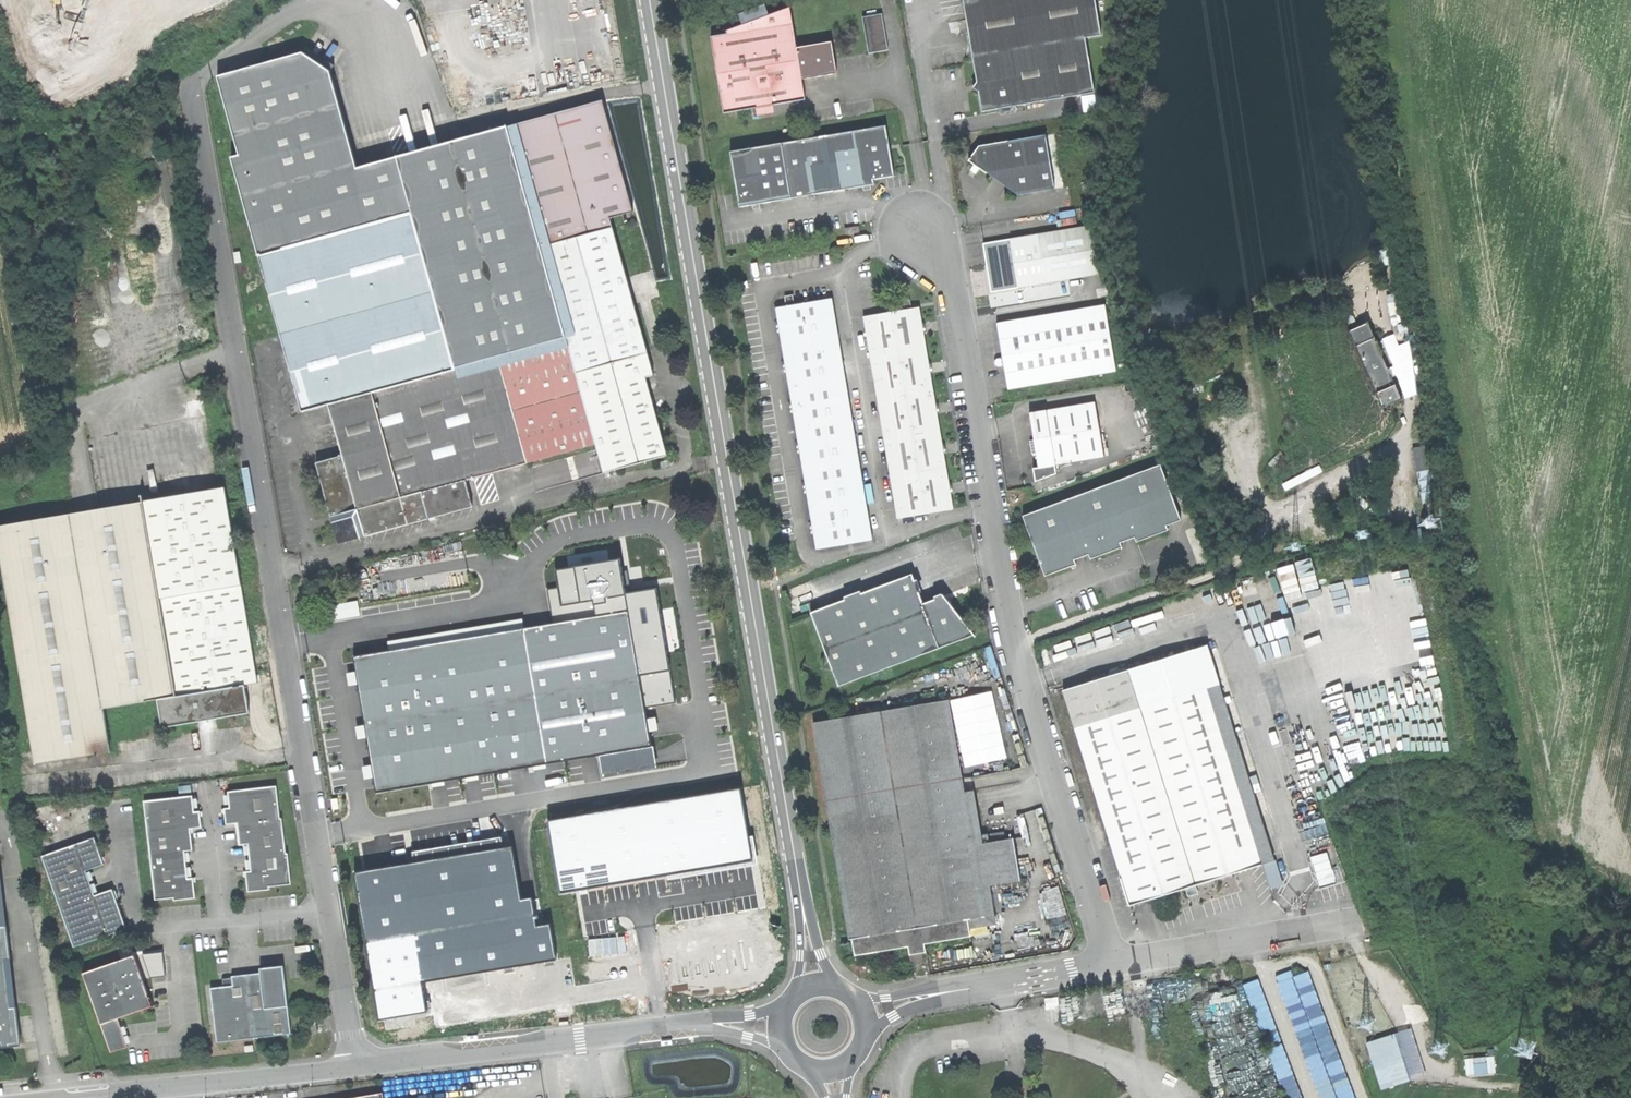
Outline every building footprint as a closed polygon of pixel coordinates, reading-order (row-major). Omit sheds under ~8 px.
[(983,112),(1012,107),(1095,93),(1087,39),(1103,36),(1097,0),(964,0),(983,112)] [(739,13),(743,24),(770,14),(766,4),(739,13)] [(713,35),(724,112),(806,98),(803,78),(798,47),(791,6),(770,14),(743,24),(727,30),(728,33),(713,35)] [(863,17),(870,54),(890,50),(884,13),(863,17)] [(833,41),(798,47),(803,78),(820,75),(838,72),(833,41)] [(308,47),(304,53),(331,71),(335,65),(308,47)] [(232,158),(259,254),(412,212),(433,291),(455,369),(499,357),(568,338),(542,246),(509,126),(358,168),(331,71),(304,53),(218,77),(240,155),(232,158)] [(603,100),(509,126),(542,246),(613,227),(611,219),(634,212),(603,100)] [(730,152),(739,207),(752,205),(760,203),(807,196),(815,194),(863,186),(870,185),(875,184),(874,180),(894,177),(886,126),(730,152)] [(1014,169),(1018,195),(1056,189),(1047,136),(1010,142),(1014,169)] [(987,173),(1014,169),(1010,142),(979,147),(970,161),(987,173)] [(1001,183),(1018,195),(1014,169),(987,173),(1001,183)] [(259,254),(280,333),(433,291),(412,212),(259,254)] [(860,226),(846,228),(847,234),(861,232),(860,226)] [(1092,226),(1039,235),(1047,284),(1101,275),(1092,226)] [(568,338),(499,357),(528,463),(539,459),(546,457),(596,444),(604,473),(667,456),(645,377),(654,375),(613,227),(542,246),(568,338)] [(987,269),(991,293),(1047,284),(1039,235),(983,244),(987,269)] [(358,509),(365,536),(473,506),(466,480),(528,463),(499,357),(455,369),(433,291),(280,333),(290,369),(302,411),(329,403),(343,455),(316,462),(331,517),(358,509)] [(785,295),(786,302),(794,301),(793,294),(785,295)] [(832,298),(776,307),(816,549),(872,540),(852,420),(832,298)] [(903,300),(904,306),(912,305),(911,298),(903,300)] [(1105,305),(1084,309),(1095,375),(1116,371),(1105,305)] [(919,308),(863,317),(897,519),(953,509),(936,407),(919,308)] [(1002,358),(1008,390),(1095,375),(1084,309),(997,323),(1002,358)] [(1365,323),(1348,331),(1381,408),(1400,400),(1365,323)] [(188,402),(191,418),(206,415),(203,400),(188,402)] [(1036,455),(1038,468),(1055,465),(1104,458),(1099,429),(1095,403),(1030,413),(1034,441),(1036,455)] [(1104,428),(1099,429),(1104,458),(1108,457),(1104,428)] [(1422,501),(1432,501),(1429,461),(1419,462),(1422,501)] [(1034,545),(1045,575),(1077,564),(1075,560),(1089,555),(1091,559),(1123,547),(1121,542),(1135,537),(1137,542),(1169,530),(1167,526),(1182,520),(1161,465),(1024,516),(1034,545)] [(1056,475),(1055,465),(1038,468),(1033,469),(1035,483),(1056,475)] [(145,501),(174,672),(178,696),(245,685),(258,683),(225,488),(145,501)] [(38,764),(112,752),(105,709),(158,700),(168,698),(164,674),(174,672),(145,501),(0,526),(0,541),(38,764)] [(339,543),(365,536),(358,509),(331,517),(339,543)] [(355,657),(377,793),(496,773),(599,756),(650,748),(644,708),(625,595),(621,569),(619,560),(556,570),(559,588),(547,590),(553,624),(355,657)] [(623,569),(621,569),(625,595),(634,593),(633,588),(625,576),(623,569)] [(811,611),(838,684),(974,635),(956,611),(943,595),(923,602),(912,573),(811,611)] [(634,593),(625,595),(644,708),(675,703),(656,590),(634,593)] [(1063,690),(1074,727),(1141,706),(1129,669),(1063,690)] [(168,698),(178,696),(174,672),(164,674),(168,698)] [(250,713),(245,685),(178,696),(168,698),(158,700),(163,727),(250,713)] [(1074,727),(1130,906),(1187,888),(1194,886),(1261,865),(1205,686),(1141,706),(1074,727)] [(813,722),(850,939),(852,939),(968,919),(986,916),(981,887),(974,845),(972,836),(968,813),(949,699),(813,722)] [(355,726),(357,739),(365,737),(362,725),(355,726)] [(655,747),(650,748),(599,756),(602,779),(658,770),(655,747)] [(276,787),(228,792),(230,807),(224,808),(226,825),(238,824),(240,845),(248,844),(251,871),(246,872),(246,874),(248,892),(270,890),(270,887),(291,884),(288,853),(286,854),(282,818),(280,818),(276,787)] [(739,788),(547,821),(560,893),(576,890),(666,875),(688,871),(752,860),(748,837),(739,788)] [(144,801),(155,900),(174,898),(174,900),(196,898),(194,880),(193,878),(188,878),(185,851),(193,850),(190,829),(202,828),(200,811),(194,812),(193,796),(144,801)] [(988,834),(972,836),(974,845),(989,842),(988,834)] [(752,836),(748,837),(752,860),(688,871),(666,875),(667,880),(750,866),(757,865),(752,836)] [(412,852),(414,863),(502,848),(500,837),(412,852)] [(42,856),(74,947),(127,929),(120,910),(113,889),(95,895),(86,871),(104,864),(102,859),(95,838),(42,856)] [(989,842),(974,845),(981,887),(1020,880),(1013,838),(989,842)] [(387,868),(353,873),(378,1020),(425,1012),(420,981),(555,959),(549,925),(535,927),(530,898),(520,900),(511,847),(502,848),(414,863),(387,868)] [(1274,861),(1263,864),(1270,889),(1282,885),(1274,861)] [(1315,863),(1318,885),(1334,883),(1331,861),(1315,863)] [(1196,893),(1194,886),(1187,888),(1189,896),(1193,894),(1196,893)] [(2,1043),(2,1048),(10,1048),(9,1045),(20,1044),(16,1007),(10,1008),(5,960),(11,959),(7,926),(2,927),(0,913),(0,1043),(2,1043)] [(971,936),(968,919),(852,939),(855,955),(908,946),(924,944),(971,936)] [(925,952),(924,944),(908,946),(909,954),(925,952)] [(84,973),(112,1052),(128,1047),(118,1019),(132,1014),(141,1010),(144,1012),(153,1009),(155,1005),(152,998),(149,996),(134,956),(84,973)] [(261,973),(246,975),(254,1038),(291,1034),(283,966),(271,967),(260,969),(261,973)] [(1315,969),(1294,975),(1292,970),(1280,974),(1319,1097),(1355,1097),(1315,969)] [(254,1038),(246,975),(237,976),(232,976),(234,986),(211,989),(218,1043),(254,1038)] [(1366,1041),(1381,1089),(1426,1075),(1411,1027),(1366,1041)] [(1288,1097),(1305,1097),(1290,1049),(1275,1054),(1288,1097)] [(1496,1073),(1496,1056),(1467,1057),(1467,1073),(1496,1073)]
